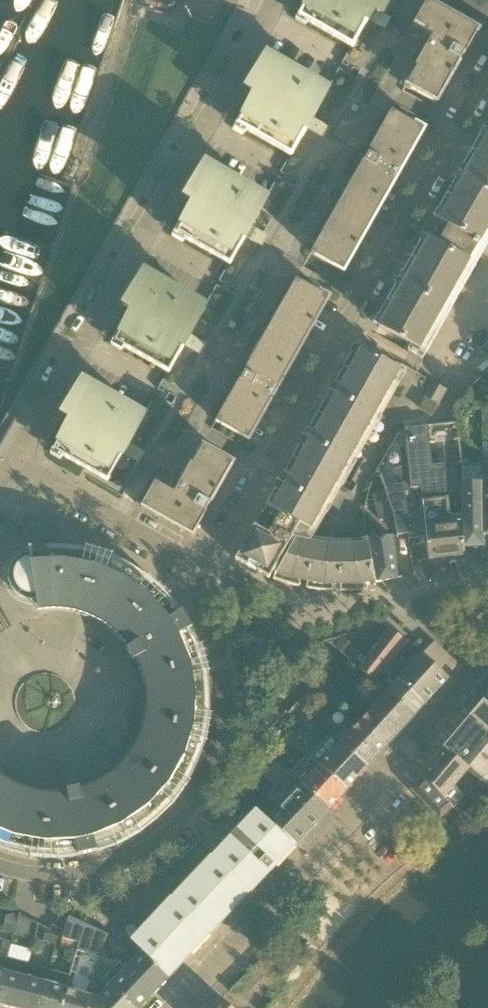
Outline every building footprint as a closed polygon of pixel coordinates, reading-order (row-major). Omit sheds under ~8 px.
[(257,93),(245,112),(238,126),(247,131),(285,152),(290,155),(292,156),(267,199),(266,198),(261,196),(253,191),(245,187),(237,182),(229,178),(222,174),(214,169),(205,164),(196,180),(186,196),(187,197),(195,201),(184,221),(177,234),(186,239),(224,261),(229,264),(230,264),(206,308),(204,307),(199,304),(191,300),(184,295),(176,291),(168,286),(160,282),(153,278),(144,273),(135,288),(134,288),(128,299),(125,305),(134,310),(123,330),(115,343),(124,348),(162,369),(168,372),(169,373),(145,416),(143,415),(138,412),(129,408),(121,403),(113,399),(106,394),(98,390),(90,386),(83,381),(82,381),(74,397),(73,397),(64,413),(64,414),(65,414),(72,418),(61,438),(54,451),(63,456),(84,468),(91,472),(108,481),(123,454),(135,461),(136,462),(179,486),(201,447),(202,447),(216,422),(216,421),(297,279),(297,280),(312,254),(311,253),(392,111),(406,87),(406,86),(406,85),(427,46),(384,22),(387,17),(383,14),(391,0),(309,0),(307,4),(299,17),(308,22),(346,44),(352,47),(353,47),(329,91),(327,90),(321,87),(314,83),(306,78),(298,74),(290,69),(283,65),(275,61),(266,56),(258,71),(257,71),(248,88),(257,93)] [(406,85),(406,86),(437,104),(464,56),(478,32),(427,3),(414,27),(432,38),(427,46),(406,85)] [(424,129),(415,124),(392,111),(311,253),(344,272),(367,230),(368,230),(401,172),(400,172),(424,129)] [(485,139),(480,136),(438,211),(443,214),(439,222),(448,227),(439,243),(430,238),(425,246),(420,243),(378,317),(383,320),(379,328),(426,354),(487,245),(487,134),(485,139)] [(297,279),(216,421),(216,422),(249,440),(273,398),(274,398),(283,381),(282,381),(329,298),(297,279)] [(328,513),(407,373),(357,345),(266,505),(271,508),(260,529),(255,526),(236,560),(269,579),(270,578),(287,584),(304,588),(315,545),(317,539),(313,538),(327,513),(328,513)] [(448,390),(432,381),(424,396),(440,405),(448,390)] [(459,439),(457,423),(406,428),(407,445),(409,465),(411,488),(421,487),(426,537),(429,559),(464,556),(464,547),(462,482),(462,463),(459,439)] [(206,512),(233,464),(202,447),(201,447),(179,486),(174,494),(155,484),(142,508),(193,537),(207,512),(206,512)] [(410,539),(426,537),(421,487),(411,488),(409,465),(394,470),(398,486),(385,489),(385,491),(386,491),(395,523),(397,535),(409,534),(410,539)] [(482,482),(462,482),(464,547),(484,546),(483,536),(482,482)] [(391,524),(395,523),(386,491),(385,491),(372,496),(373,500),(367,501),(364,513),(377,512),(380,521),(389,518),(391,524)] [(398,579),(398,578),(393,537),(368,540),(376,583),(398,579)] [(376,583),(368,540),(367,540),(367,538),(366,538),(367,545),(341,547),(343,592),(355,592),(368,590),(367,588),(376,586),(376,583)] [(343,592),(341,547),(315,545),(304,588),(324,591),(343,592)] [(65,546),(52,546),(31,548),(31,547),(29,548),(30,554),(23,556),(14,563),(10,575),(11,587),(19,596),(30,600),(37,600),(38,605),(39,611),(46,610),(53,610),(60,610),(67,611),(74,612),(81,614),(88,616),(94,619),(104,624),(109,627),(114,631),(118,635),(122,639),(130,648),(127,650),(134,661),(136,659),(140,668),(143,677),(145,687),(146,696),(146,697),(146,706),(145,716),(143,723),(141,730),(139,738),(136,745),(132,751),(127,758),(123,764),(117,769),(109,776),(100,782),(91,787),(81,790),(80,789),(80,788),(70,790),(69,790),(68,790),(68,793),(67,793),(65,793),(58,794),(51,794),(44,793),(36,792),(29,790),(22,788),(16,785),(9,782),(0,777),(0,848),(10,851),(31,857),(59,859),(78,856),(98,852),(117,846),(141,833),(158,819),(173,805),(189,782),(198,763),(206,743),(211,716),(210,693),(209,673),(201,646),(193,629),(182,612),(170,596),(166,593),(149,577),(132,566),(113,556),(86,549),(65,546)] [(368,657),(359,668),(376,680),(386,669),(391,674),(425,705),(449,679),(409,641),(407,643),(390,629),(368,657)] [(340,652),(351,661),(360,650),(349,642),(343,637),(334,647),(340,652)] [(255,681),(259,681),(266,679),(264,669),(253,670),(255,681)] [(425,705),(391,674),(381,685),(388,692),(415,716),(425,705)] [(415,716),(388,692),(381,685),(368,699),(375,706),(360,722),(387,746),(415,716)] [(306,712),(318,698),(309,689),(297,703),(306,712)] [(484,702),(469,719),(487,736),(487,706),(484,702)] [(256,737),(272,751),(279,743),(275,740),(281,734),(260,713),(256,737)] [(487,781),(487,736),(469,719),(457,733),(444,747),(470,770),(486,784),(487,781)] [(330,733),(331,734),(331,733),(369,766),(387,746),(360,722),(351,732),(343,724),(338,724),(330,733)] [(347,790),(369,766),(331,733),(331,734),(319,747),(301,730),(291,741),(309,756),(320,766),(347,790)] [(419,797),(440,819),(465,795),(464,794),(465,793),(464,791),(463,792),(456,786),(470,770),(444,747),(421,775),(423,778),(412,789),(412,790),(411,791),(417,798),(419,797)] [(329,809),(347,790),(320,766),(309,756),(291,776),(293,777),(329,809)] [(269,821),(297,845),(329,809),(293,777),(291,776),(290,777),(276,764),(265,777),(283,792),(272,804),(279,810),(269,821)] [(269,821),(268,820),(261,814),(260,814),(241,834),(217,860),(217,859),(215,861),(177,902),(176,901),(135,945),(136,946),(169,978),(170,978),(210,935),(210,936),(250,893),(251,894),(252,892),(250,891),(264,877),(274,866),(276,867),(297,845),(269,821)] [(90,914),(105,927),(110,922),(96,908),(90,914)] [(16,926),(17,926),(20,912),(8,916),(5,923),(3,931),(14,934),(16,926)] [(107,934),(70,917),(63,939),(79,943),(76,952),(100,960),(107,934)] [(16,926),(14,934),(27,937),(29,929),(17,926),(16,926)] [(58,937),(48,934),(46,934),(44,942),(56,945),(58,937)] [(79,943),(63,939),(61,948),(76,952),(79,943)] [(304,951),(307,950),(308,950),(312,945),(306,940),(302,944),(302,949),(304,951)] [(10,955),(28,959),(30,949),(12,945),(10,955)] [(169,978),(136,946),(119,964),(154,995),(169,978)] [(31,964),(8,958),(0,987),(0,1006),(9,1007),(18,1007),(31,964)] [(119,964),(118,963),(104,979),(111,985),(135,1007),(142,1007),(154,995),(119,964)] [(50,969),(31,964),(18,1007),(40,1007),(50,969)] [(50,969),(40,1007),(61,1007),(66,988),(70,975),(50,969)] [(111,985),(99,998),(89,995),(86,1007),(135,1007),(111,985)] [(89,995),(66,988),(61,1007),(86,1007),(89,995)] [(215,998),(205,1007),(226,1007),(215,998)]
